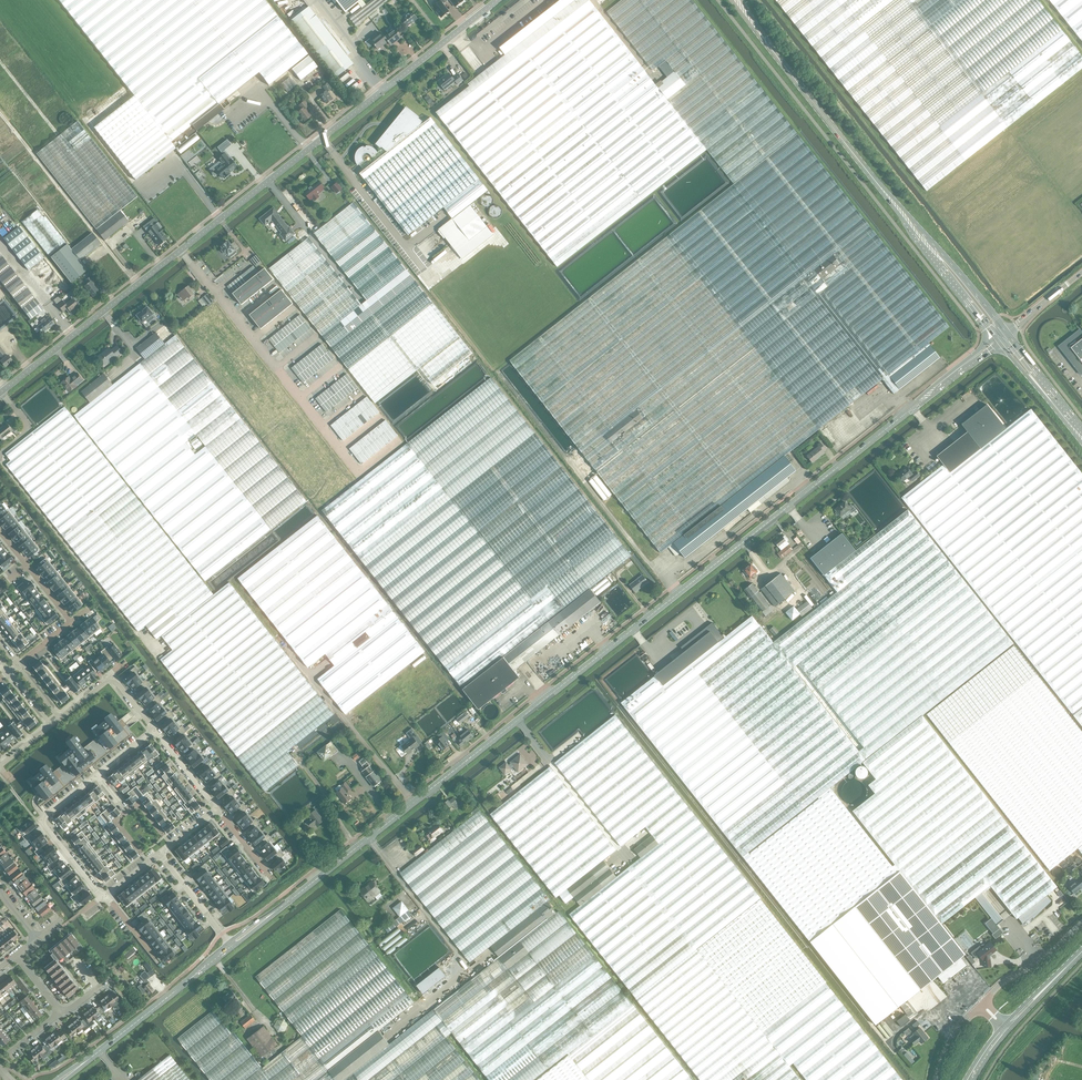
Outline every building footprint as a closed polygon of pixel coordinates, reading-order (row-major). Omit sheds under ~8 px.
[(226,99),(237,90),(259,73),(268,85),(307,55),(264,0),(59,0),(171,142),(226,99)] [(346,13),(362,0),(336,0),(346,13)] [(366,5),(350,18),(356,26),(390,0),(372,0),(366,5)] [(446,2),(445,0),(439,0),(440,1),(433,7),(442,17),(449,12),(443,4),(446,2)] [(551,8),(500,48),(505,55),(468,84),(470,87),(436,113),(558,267),(706,150),(657,86),(605,20),(601,16),(589,0),(561,0),(555,4),(553,2),(550,5),(552,7),(551,8)] [(734,184),(797,134),(692,0),(622,0),(607,12),(653,71),(659,66),(666,60),(675,72),(686,85),(669,99),(734,184)] [(1038,0),(775,0),(873,124),(927,191),(1081,68),(1081,56),(1063,32),(1038,0)] [(1075,32),(1081,41),(1081,0),(1049,0),(1075,32)] [(309,7),(291,20),(336,77),(353,63),(309,7)] [(417,19),(411,11),(402,19),(408,26),(417,19)] [(385,37),(386,37),(385,37),(389,41),(388,41),(391,45),(401,37),(395,29),(394,29),(393,28),(387,33),(388,34),(385,37)] [(385,37),(382,32),(372,41),(378,49),(388,41),(389,41),(385,37),(386,37),(385,37)] [(291,69),(300,81),(317,68),(308,56),(291,69)] [(686,85),(675,72),(666,60),(659,66),(668,78),(658,85),(669,99),(686,85)] [(443,79),(443,78),(438,81),(445,90),(456,82),(458,85),(463,81),(458,74),(453,78),(450,74),(443,79)] [(296,85),(290,77),(281,84),(287,92),(296,85)] [(327,103),(333,99),(328,92),(331,89),(327,83),(324,86),(327,90),(321,95),(327,103)] [(134,95),(94,127),(135,180),(176,148),(134,95)] [(226,99),(171,142),(176,148),(197,131),(196,131),(230,104),(226,99)] [(302,109),(298,112),(305,121),(312,116),(306,109),(309,106),(305,100),(299,105),(302,109)] [(407,108),(392,126),(394,128),(389,133),(388,132),(378,144),(383,148),(378,152),(381,157),(423,124),(422,122),(423,121),(407,108)] [(423,124),(381,157),(364,170),(360,173),(408,235),(444,207),(452,219),(470,205),(488,190),(431,117),(423,124)] [(78,121),(36,154),(96,229),(120,210),(137,197),(78,121)] [(1062,129),(1065,131),(1063,132),(1055,165),(1065,161),(1066,164),(1067,162),(1071,163),(1072,165),(1065,167),(1065,169),(1062,168),(1065,172),(1066,168),(1071,169),(1073,175),(1075,169),(1079,170),(1078,175),(1081,179),(1081,175),(1081,122),(1062,129)] [(509,361),(661,553),(668,547),(673,543),(784,456),(785,456),(882,379),(894,394),(900,389),(890,377),(930,345),(929,343),(949,327),(856,209),(797,134),(734,184),(582,304),(509,361)] [(367,146),(366,148),(366,147),(365,147),(364,147),(363,147),(361,147),(361,148),(360,149),(358,150),(357,151),(357,152),(356,153),(356,155),(355,156),(355,157),(355,158),(355,160),(356,161),(356,162),(356,163),(357,164),(357,165),(358,166),(365,160),(369,166),(363,170),(364,170),(381,157),(378,152),(376,150),(375,149),(374,148),(373,148),(373,147),(372,147),(370,146),(369,146),(368,146),(367,146),(366,146),(367,146)] [(222,164),(215,170),(221,178),(223,177),(224,178),(230,174),(229,172),(237,166),(231,158),(230,159),(224,152),(217,158),(222,164)] [(192,167),(200,160),(197,155),(188,162),(192,167)] [(310,200),(313,198),(315,201),(314,201),(315,201),(320,197),(319,197),(318,195),(325,189),(319,181),(311,187),(312,188),(310,190),(309,189),(304,193),(310,200)] [(332,187),(337,193),(342,189),(337,183),(332,187)] [(496,203),(496,201),(495,200),(495,198),(494,197),(492,196),(491,196),(490,195),(488,195),(487,195),(485,196),(483,198),(482,199),(481,200),(481,202),(481,203),(481,205),(482,206),(482,207),(483,208),(484,209),(486,210),(487,210),(489,211),(490,210),(491,210),(493,209),(494,208),(495,207),(496,206),(496,204),(496,203)] [(472,353),(433,303),(354,202),(314,233),(367,300),(362,304),(309,238),(269,269),(286,290),(349,369),(376,402),(420,367),(433,384),(472,353)] [(470,205),(452,219),(439,229),(456,251),(487,227),(470,205)] [(286,241),(295,234),(290,227),(289,228),(279,215),(274,208),(260,219),(265,225),(272,220),(282,233),(281,234),(286,241)] [(92,233),(71,249),(45,216),(44,217),(38,209),(22,221),(50,257),(71,284),(88,270),(80,261),(101,244),(92,233)] [(120,210),(96,229),(96,230),(105,241),(129,222),(120,210)] [(19,226),(3,239),(28,270),(44,258),(19,226)] [(152,226),(146,231),(152,238),(153,237),(159,245),(167,239),(161,231),(158,233),(154,228),(152,226)] [(227,243),(221,247),(223,249),(222,250),(225,254),(226,253),(230,258),(237,252),(236,250),(239,247),(235,241),(231,244),(229,242),(228,244),(227,243)] [(259,258),(253,250),(247,254),(253,262),(259,258)] [(44,309),(18,277),(0,254),(0,281),(5,287),(31,320),(44,309)] [(259,273),(253,266),(250,268),(256,275),(259,273)] [(242,305),(274,279),(265,268),(259,273),(256,275),(253,277),(251,279),(248,281),(246,283),(243,285),(240,287),(238,289),(235,291),(233,293),(242,305)] [(256,275),(250,268),(248,270),(253,277),(256,275)] [(253,277),(248,270),(245,272),(251,279),(253,277)] [(251,279),(245,272),(243,274),(248,281),(251,279)] [(248,281),(243,274),(240,276),(246,283),(248,281)] [(87,284),(84,286),(93,297),(99,292),(95,287),(98,285),(91,276),(84,281),(87,284)] [(246,283),(240,276),(237,278),(243,285),(246,283)] [(243,285),(237,278),(235,280),(240,287),(243,285)] [(240,287),(235,280),(232,282),(238,289),(240,287)] [(238,289),(232,282),(230,284),(235,291),(238,289)] [(195,294),(191,288),(189,286),(178,294),(181,299),(182,299),(184,301),(188,298),(189,299),(195,294)] [(261,329),(293,304),(282,289),(250,315),(257,324),(261,329)] [(208,294),(202,298),(208,306),(214,301),(208,294)] [(72,298),(65,304),(63,301),(58,305),(63,311),(66,309),(70,314),(75,310),(74,308),(76,307),(78,306),(72,298)] [(148,307),(137,315),(143,322),(146,320),(148,322),(154,318),(152,315),(153,314),(148,307)] [(301,316),(300,314),(300,315),(297,317),(303,323),(306,321),(301,316)] [(42,323),(38,326),(43,333),(55,324),(50,317),(46,320),(44,318),(40,321),(42,323)] [(303,323),(297,317),(295,319),(300,326),(303,323)] [(300,326),(295,319),(292,321),(298,328),(300,326)] [(298,328),(292,321),(290,323),(295,330),(298,328)] [(311,328),(306,321),(303,323),(308,330),(311,328)] [(295,330),(290,323),(287,325),(292,332),(295,330)] [(308,330),(303,323),(300,326),(306,333),(308,330)] [(292,332),(287,325),(284,327),(290,334),(292,332)] [(306,333),(300,326),(298,328),(303,335),(306,333)] [(290,334),(284,327),(282,329),(287,336),(290,334)] [(303,335),(298,328),(295,330),(301,337),(303,335)] [(287,336),(282,329),(279,331),(285,338),(287,336)] [(1080,329),(1059,346),(1081,374),(1081,331),(1080,329)] [(301,337),(295,330),(292,332),(298,339),(301,337)] [(285,338),(279,331),(277,333),(282,340),(285,338)] [(165,344),(165,343),(156,332),(136,348),(145,359),(165,344)] [(298,339),(292,332),(290,334),(295,341),(298,339)] [(282,340),(277,333),(274,335),(279,342),(282,340)] [(295,341),(290,334),(287,336),(293,343),(295,341)] [(279,342),(274,335),(271,337),(277,344),(279,342)] [(196,434),(206,446),(271,529),(307,501),(241,419),(175,336),(165,343),(165,344),(145,359),(140,363),(196,434)] [(293,343),(287,336),(285,338),(290,345),(293,343)] [(277,344),(271,337),(269,339),(269,340),(274,346),(277,344)] [(290,345),(285,338),(282,340),(288,347),(290,345)] [(288,347),(282,340),(279,342),(285,349),(288,347)] [(285,349),(279,342),(277,344),(282,351),(285,349)] [(282,351),(277,344),(274,346),(280,353),(282,351)] [(328,352),(322,344),(319,346),(325,354),(326,353),(328,352)] [(118,345),(111,350),(109,348),(98,356),(105,365),(116,357),(116,358),(123,352),(118,345)] [(900,389),(940,358),(930,345),(890,377),(900,389)] [(0,346),(0,357),(1,357),(2,359),(0,360),(0,361),(5,367),(13,361),(8,354),(5,356),(4,354),(5,353),(0,346)] [(325,354),(319,346),(316,349),(322,357),(324,355),(325,354)] [(322,357),(316,349),(313,351),(319,359),(321,357),(322,357)] [(319,359),(313,351),(310,354),(316,361),(318,359),(319,359)] [(329,351),(328,352),(326,353),(332,360),(334,358),(329,351)] [(332,360),(326,353),(325,354),(324,355),(329,362),(332,360)] [(316,361),(310,354),(307,356),(313,364),(313,363),(316,361)] [(329,362),(324,355),(322,357),(321,357),(327,364),(329,362)] [(313,364),(307,356),(304,358),(310,366),(311,365),(313,364)] [(327,364),(321,357),(319,359),(318,359),(324,366),(327,364)] [(310,366),(304,358),(301,361),(307,369),(308,368),(310,366)] [(324,366),(318,359),(316,361),(321,368),(324,366)] [(307,369),(301,361),(298,363),(304,371),(305,370),(307,369)] [(321,368),(316,361),(313,363),(319,370),(321,368)] [(205,581),(271,529),(206,446),(195,454),(186,443),(196,434),(140,363),(113,385),(91,403),(90,403),(74,415),(167,533),(205,581)] [(304,371),(298,363),(294,366),(301,373),(303,372),(304,371)] [(319,370),(313,363),(313,364),(311,365),(316,372),(319,370)] [(316,372),(311,365),(310,366),(308,368),(314,374),(316,372)] [(300,374),(301,373),(294,366),(291,368),(298,376),(300,374)] [(314,374),(308,368),(307,369),(305,370),(311,377),(314,374)] [(311,377),(305,370),(304,371),(303,372),(308,379),(311,377)] [(308,379),(303,372),(301,373),(300,374),(306,381),(308,379)] [(77,385),(83,380),(77,373),(71,378),(70,376),(62,382),(69,392),(77,386),(77,385)] [(113,385),(104,374),(81,392),(90,403),(91,403),(113,385)] [(306,381),(300,374),(298,376),(303,383),(306,381)] [(350,383),(352,381),(347,374),(344,376),(350,383)] [(350,383),(344,376),(342,378),(347,385),(350,383)] [(519,677),(514,671),(503,657),(590,589),(632,556),(552,455),(491,377),(407,443),(322,510),(479,709),(501,692),(503,694),(508,690),(506,688),(519,677)] [(347,385),(342,378),(339,380),(344,387),(347,385)] [(344,387),(339,380),(336,382),(342,389),(344,387)] [(358,388),(352,381),(350,383),(355,390),(358,388)] [(342,389),(336,382),(334,384),(339,391),(342,389)] [(355,390),(350,383),(347,385),(353,392),(355,390)] [(339,391),(334,384),(331,386),(337,393),(339,391)] [(353,392),(347,385),(344,387),(350,394),(353,392)] [(337,393),(331,386),(329,388),(334,395),(337,393)] [(350,394),(344,387),(342,389),(347,396),(350,394)] [(334,395),(329,388),(326,390),(331,397),(334,395)] [(347,396),(342,389),(339,391),(345,398),(347,396)] [(331,397),(326,390),(323,392),(329,399),(331,397)] [(345,398),(339,391),(337,393),(342,400),(345,398)] [(329,399),(323,392),(321,394),(326,401),(329,399)] [(342,400),(337,393),(334,395),(339,402),(342,400)] [(326,401),(321,394),(318,396),(324,403),(326,401)] [(339,402),(334,395),(331,397),(337,404),(339,402)] [(324,403),(318,396),(315,398),(321,405),(324,403)] [(337,404),(331,397),(329,399),(334,406),(337,404)] [(366,397),(363,399),(369,407),(372,405),(366,397)] [(334,406),(329,399),(326,401),(332,408),(334,406)] [(369,407),(363,399),(360,402),(366,409),(369,407)] [(332,408),(326,401),(324,403),(329,410),(332,408)] [(366,409),(360,402),(357,404),(363,412),(366,409)] [(329,410),(324,403),(321,405),(326,412),(329,410)] [(363,412),(357,404),(354,406),(360,414),(363,412)] [(936,456),(943,465),(950,473),(1006,429),(987,404),(961,424),(967,432),(936,456)] [(379,413),(372,405),(369,407),(376,415),(379,413)] [(5,453),(9,457),(11,460),(6,464),(12,472),(61,534),(138,631),(146,625),(157,639),(161,635),(173,650),(160,659),(265,791),(298,765),(287,751),(334,714),(230,582),(214,594),(65,406),(5,453)] [(360,414),(354,406),(351,409),(357,417),(360,414)] [(376,415),(369,407),(366,409),(373,417),(376,415)] [(357,417),(351,409),(348,411),(354,419),(357,417)] [(373,417),(366,409),(363,412),(369,420),(373,417)] [(1006,429),(950,473),(943,465),(901,497),(1041,674),(1081,727),(1081,474),(1031,409),(1006,429)] [(354,419),(348,411),(345,414),(351,421),(354,419)] [(369,420),(363,412),(360,414),(366,422),(369,420)] [(351,421),(345,414),(342,416),(348,424),(351,421)] [(366,422),(360,414),(357,417),(363,425),(366,422)] [(348,424),(342,416),(339,418),(345,426),(348,424)] [(363,425),(357,417),(354,419),(360,427),(363,425)] [(345,426),(339,418),(336,421),(342,429),(345,426)] [(360,427),(354,419),(351,421),(357,429),(360,427)] [(391,428),(385,420),(382,423),(388,431),(391,428)] [(342,429),(336,421),(333,423),(339,431),(342,429)] [(357,429),(351,421),(348,424),(354,432),(357,429)] [(10,427),(7,423),(0,429),(0,436),(3,439),(13,431),(14,432),(18,429),(14,424),(10,427)] [(339,431),(333,423),(330,425),(336,433),(339,431)] [(388,431),(382,423),(379,425),(385,433),(388,431)] [(354,432),(348,424),(345,426),(351,434),(354,432)] [(385,433),(379,425),(376,428),(382,435),(385,433)] [(351,434),(345,426),(342,429),(348,436),(351,434)] [(382,435),(376,428),(373,430),(379,438),(382,435)] [(397,436),(391,428),(388,431),(394,439),(397,436)] [(348,436),(342,429),(339,431),(345,439),(348,436)] [(379,438),(373,430),(370,432),(376,440),(379,438)] [(345,439),(339,431),(336,433),(342,441),(345,439)] [(394,439),(388,431),(385,433),(391,441),(394,439)] [(376,440),(370,432),(367,435),(373,443),(376,440)] [(391,441),(385,433),(382,435),(388,443),(391,441)] [(195,454),(206,446),(196,434),(186,443),(195,454)] [(373,443),(367,435),(364,437),(370,445),(373,443)] [(388,443),(382,435),(379,438),(385,446),(388,443)] [(370,445),(364,437),(360,440),(367,447),(370,445)] [(385,446),(379,438),(376,440),(382,448),(385,446)] [(367,447),(360,440),(357,442),(364,450),(367,447)] [(382,448),(376,440),(373,443),(379,450),(382,448)] [(364,450),(357,442),(354,444),(361,452),(364,450)] [(818,446),(807,456),(812,463),(816,460),(816,459),(820,455),(821,456),(824,453),(823,452),(826,449),(820,442),(817,445),(818,446)] [(379,450),(373,443),(370,445),(376,453),(379,450)] [(361,452),(354,444),(351,447),(358,455),(361,452)] [(376,453),(370,445),(367,447),(373,455),(376,453)] [(358,455),(351,447),(348,449),(354,457),(358,455)] [(373,455),(367,447),(364,450),(370,458),(373,455)] [(370,458),(364,450),(361,452),(367,460),(370,458)] [(367,460),(361,452),(358,455),(364,462),(367,460)] [(364,462),(358,455),(354,457),(361,465),(364,462)] [(784,456),(673,543),(685,558),(759,500),(762,504),(790,481),(788,477),(796,471),(785,456),(784,456)] [(897,475),(903,481),(909,477),(912,481),(919,475),(916,472),(913,475),(912,474),(907,467),(903,469),(903,470),(897,475)] [(841,516),(849,510),(850,509),(853,512),(856,510),(851,504),(849,507),(845,502),(835,510),(837,511),(835,513),(838,516),(839,515),(841,516)] [(1,525),(13,516),(8,509),(0,516),(0,524),(1,525)] [(908,509),(856,550),(824,576),(837,592),(778,639),(870,756),(922,715),(1013,644),(908,509)] [(238,578),(282,634),(308,667),(325,654),(334,665),(318,679),(346,714),(425,652),(388,605),(361,570),(317,515),(238,578)] [(3,527),(7,531),(18,522),(13,516),(1,525),(3,527)] [(7,531),(9,534),(10,536),(12,538),(23,529),(18,522),(7,531)] [(14,540),(17,544),(29,535),(23,529),(12,538),(13,540),(14,540)] [(842,533),(810,558),(824,576),(856,550),(842,533)] [(17,544),(19,547),(21,549),(20,549),(22,551),(34,542),(29,535),(17,544)] [(789,541),(786,537),(784,538),(783,537),(775,543),(781,550),(789,545),(787,542),(789,541)] [(26,555),(28,557),(39,549),(34,542),(22,551),(24,554),(24,553),(26,555)] [(781,559),(785,556),(793,550),(789,545),(777,554),(781,559)] [(9,554),(8,554),(8,555),(6,553),(7,552),(5,549),(0,553),(0,561),(9,554)] [(9,554),(0,561),(0,566),(1,568),(4,571),(10,566),(8,563),(13,559),(9,554)] [(46,558),(35,567),(38,571),(38,572),(40,574),(52,564),(46,558)] [(42,576),(45,580),(57,571),(52,564),(40,574),(41,576),(42,576)] [(757,576),(755,574),(757,572),(751,565),(744,570),(749,578),(751,576),(753,579),(757,576)] [(795,573),(803,582),(806,580),(807,581),(810,578),(808,576),(809,575),(802,567),(795,573)] [(45,580),(47,582),(49,584),(48,585),(50,587),(62,578),(57,571),(45,580)] [(795,591),(791,587),(781,573),(761,589),(775,607),(795,591)] [(642,575),(630,584),(634,591),(648,581),(642,575)] [(52,589),(56,593),(67,584),(62,578),(50,587),(52,589)] [(19,590),(23,595),(34,586),(30,581),(25,585),(24,585),(23,582),(16,587),(19,590)] [(757,585),(755,586),(753,583),(745,589),(765,616),(773,610),(758,590),(760,589),(757,585)] [(56,593),(58,595),(59,597),(59,598),(60,600),(72,591),(67,584),(56,593)] [(34,586),(23,595),(27,600),(38,591),(35,588),(35,589),(33,587),(34,586)] [(503,657),(514,671),(601,602),(590,589),(503,657)] [(40,594),(38,591),(27,600),(31,605),(41,597),(39,595),(40,594)] [(63,602),(66,606),(77,597),(72,591),(60,600),(62,602),(63,602)] [(806,598),(808,600),(797,608),(802,615),(816,605),(815,604),(817,602),(812,594),(806,598)] [(34,609),(35,610),(45,602),(41,597),(31,605),(32,604),(36,608),(34,609)] [(66,606),(68,608),(71,613),(83,604),(77,597),(66,606)] [(35,610),(38,615),(49,606),(47,603),(46,603),(45,602),(35,610)] [(794,605),(786,611),(792,620),(801,613),(794,605)] [(42,620),(53,611),(51,610),(52,609),(49,606),(38,615),(42,620)] [(58,616),(53,611),(42,620),(46,625),(49,623),(50,624),(53,621),(52,620),(58,616)] [(9,618),(5,613),(0,617),(0,625),(9,618)] [(752,616),(724,638),(663,686),(655,676),(621,703),(742,857),(862,762),(865,760),(752,616)] [(91,617),(87,620),(84,622),(94,633),(100,628),(92,617),(91,617)] [(0,625),(3,630),(15,621),(12,622),(9,618),(0,625)] [(3,630),(7,635),(19,626),(15,621),(3,630)] [(78,627),(79,627),(78,628),(87,639),(94,633),(84,622),(82,623),(82,624),(78,627)] [(663,686),(724,638),(712,622),(681,647),(684,651),(654,675),(655,676),(663,686)] [(7,635),(11,640),(20,633),(17,628),(19,626),(7,635)] [(779,632),(774,626),(769,630),(774,636),(779,632)] [(87,639),(78,628),(78,627),(74,631),(74,630),(71,632),(81,644),(87,639)] [(65,637),(66,638),(65,638),(74,649),(81,644),(71,632),(69,634),(65,637)] [(11,640),(15,645),(24,638),(20,633),(11,640)] [(24,638),(15,645),(19,650),(28,642),(24,638)] [(74,649),(65,638),(61,641),(61,640),(58,642),(68,654),(74,649)] [(52,648),(61,659),(68,654),(58,642),(56,644),(56,645),(52,648)] [(112,655),(114,657),(116,659),(121,655),(117,649),(118,648),(115,645),(114,646),(114,645),(109,649),(107,646),(103,649),(110,657),(112,655)] [(1078,848),(1081,845),(1081,732),(1014,645),(926,714),(1050,870),(1078,848)] [(102,654),(98,658),(105,667),(111,663),(107,659),(110,657),(103,649),(100,651),(102,654)] [(65,692),(71,687),(65,680),(66,680),(49,658),(52,656),(49,658),(47,656),(50,653),(49,653),(40,660),(32,666),(38,674),(44,681),(50,688),(55,696),(61,703),(69,697),(65,692)] [(105,667),(98,658),(93,661),(91,659),(88,661),(95,671),(96,671),(94,669),(97,667),(100,671),(105,667)] [(82,668),(90,678),(91,679),(95,675),(95,674),(89,666),(84,670),(83,668),(82,668)] [(128,684),(137,677),(134,672),(137,669),(135,666),(129,671),(131,674),(124,679),(128,684)] [(86,682),(90,678),(82,668),(78,672),(86,682)] [(81,686),(86,682),(78,672),(73,676),(81,686)] [(75,692),(80,688),(70,676),(66,680),(65,680),(71,687),(75,692)] [(141,682),(137,677),(128,684),(128,685),(129,684),(130,686),(132,689),(133,689),(139,684),(141,686),(147,682),(145,679),(141,682)] [(136,695),(140,700),(150,692),(146,688),(150,684),(147,682),(141,686),(143,689),(136,695)] [(25,724),(28,729),(36,723),(30,716),(24,708),(19,701),(13,694),(7,686),(0,692),(0,706),(12,722),(13,721),(17,726),(19,729),(25,724)] [(150,692),(140,700),(141,700),(143,701),(142,702),(144,705),(145,704),(145,705),(152,699),(154,702),(160,697),(158,694),(154,697),(150,692)] [(152,715),(162,708),(158,703),(162,700),(160,697),(154,702),(156,705),(149,710),(150,710),(149,711),(151,713),(152,713),(153,715),(152,715)] [(162,708),(152,715),(157,721),(164,715),(166,717),(172,713),(170,710),(166,713),(162,708)] [(467,712),(457,719),(460,723),(470,716),(467,712)] [(129,736),(122,728),(110,713),(104,718),(105,720),(92,730),(97,737),(82,748),(72,736),(65,741),(70,748),(58,757),(63,764),(52,772),(45,764),(39,769),(41,771),(27,781),(33,788),(35,787),(44,799),(47,802),(129,737),(129,736)] [(172,713),(166,717),(168,720),(161,726),(165,731),(174,723),(170,718),(174,715),(172,713)] [(734,865),(615,714),(554,762),(621,846),(645,826),(652,835),(634,849),(641,858),(616,877),(603,860),(617,849),(550,766),(516,793),(513,795),(490,814),(556,897),(559,895),(566,903),(573,897),(580,906),(569,914),(635,998),(699,948),(700,949),(761,900),(734,865)] [(922,715),(870,756),(865,760),(862,762),(876,779),(868,785),(875,793),(852,811),(941,924),(975,897),(997,925),(1003,920),(981,892),(990,885),(1016,919),(1018,917),(1019,917),(1046,895),(1057,887),(922,715)] [(19,729),(17,726),(13,721),(12,722),(8,725),(17,738),(23,734),(19,729)] [(178,728),(174,723),(165,731),(166,730),(167,732),(166,733),(169,735),(170,735),(176,730),(178,733),(184,728),(182,725),(178,728)] [(178,733),(180,735),(173,741),(177,746),(186,739),(182,734),(186,731),(184,728),(178,733)] [(465,743),(470,739),(466,735),(468,733),(465,729),(463,731),(464,732),(460,736),(465,743)] [(2,732),(10,742),(14,738),(8,730),(4,734),(2,731),(2,732)] [(440,738),(436,741),(443,750),(450,745),(445,739),(448,736),(444,731),(438,735),(440,738)] [(5,745),(10,742),(2,732),(0,733),(0,739),(5,745)] [(458,741),(461,746),(465,743),(460,736),(458,737),(454,733),(451,736),(453,738),(452,739),(456,743),(458,741)] [(413,737),(401,746),(407,753),(412,748),(413,750),(419,745),(422,750),(425,748),(421,742),(419,744),(413,737)] [(190,744),(186,739),(177,746),(177,747),(178,746),(179,748),(181,751),(181,750),(182,751),(188,746),(190,748),(196,744),(194,741),(190,744)] [(145,747),(154,758),(159,754),(150,743),(145,747)] [(190,748),(192,751),(186,756),(186,757),(188,760),(188,759),(190,761),(189,762),(199,754),(195,749),(199,746),(196,744),(190,748)] [(324,761),(334,754),(326,745),(317,752),(324,761)] [(141,751),(148,760),(153,757),(154,758),(145,747),(141,751)] [(136,755),(143,764),(148,760),(141,751),(136,755)] [(359,752),(353,757),(355,760),(362,755),(359,752)] [(189,762),(193,767),(201,761),(203,764),(209,759),(206,756),(203,759),(199,754),(189,762)] [(514,767),(518,772),(528,764),(520,754),(510,762),(511,763),(509,765),(506,762),(499,768),(505,774),(512,769),(511,769),(514,767)] [(139,768),(143,764),(136,755),(131,758),(139,768)] [(127,762),(135,773),(134,771),(139,768),(131,758),(127,762)] [(203,764),(205,766),(197,772),(201,777),(211,770),(207,765),(211,762),(209,759),(203,764)] [(130,777),(135,773),(127,762),(122,766),(130,777)] [(157,771),(161,776),(170,769),(166,764),(157,771)] [(370,765),(365,769),(362,771),(374,786),(382,780),(370,765)] [(117,770),(124,779),(129,775),(130,777),(122,766),(117,770)] [(859,766),(858,766),(857,767),(856,768),(856,769),(855,770),(855,771),(855,772),(855,774),(856,775),(856,776),(857,777),(858,777),(859,778),(860,778),(862,778),(863,778),(864,777),(865,777),(866,776),(867,775),(867,774),(867,773),(867,772),(867,771),(867,770),(867,768),(866,768),(865,767),(864,766),(863,766),(862,766),(860,766),(859,766)] [(161,776),(165,781),(174,773),(170,769),(161,776)] [(120,782),(124,779),(117,770),(113,773),(120,782)] [(215,775),(211,770),(201,777),(202,778),(202,777),(204,779),(203,779),(205,782),(206,781),(206,782),(213,777),(215,779),(221,775),(219,772),(215,775)] [(115,786),(120,782),(113,773),(108,777),(115,786)] [(165,781),(169,785),(178,778),(174,773),(165,781)] [(223,777),(221,775),(215,779),(217,782),(210,787),(211,788),(210,788),(212,791),(213,790),(214,792),(213,793),(214,793),(223,785),(219,780),(223,777)] [(178,778),(169,785),(172,790),(181,783),(178,778)] [(866,793),(866,790),(866,788),(865,786),(863,784),(861,783),(859,782),(857,781),(854,780),(852,781),(849,782),(847,783),(846,784),(844,786),(843,788),(843,790),(842,793),(843,795),(843,797),(844,799),(846,801),(847,802),(849,804),(852,804),(854,805),(856,804),(857,804),(859,804),(861,802),(863,801),(865,799),(865,797),(866,795),(866,793)] [(336,792),(345,804),(352,798),(347,792),(351,789),(346,782),(341,785),(343,787),(336,792)] [(181,783),(172,790),(176,794),(174,796),(185,787),(181,783)] [(100,798),(105,794),(97,785),(92,789),(100,798)] [(223,785),(214,793),(218,798),(225,792),(227,795),(233,790),(231,787),(227,790),(223,785)] [(135,801),(132,797),(135,795),(138,799),(143,795),(136,786),(127,793),(130,796),(125,800),(130,805),(135,801)] [(185,787),(174,796),(178,801),(189,792),(185,787)] [(95,802),(100,798),(92,789),(88,793),(95,802)] [(744,858),(810,941),(876,1025),(900,1006),(942,973),(963,956),(831,789),(744,858)] [(229,797),(222,803),(226,808),(235,801),(231,796),(235,793),(233,790),(227,795),(229,797)] [(147,792),(143,795),(146,799),(141,802),(145,807),(155,799),(154,800),(147,792)] [(182,805),(193,797),(189,792),(178,801),(180,800),(183,804),(182,805)] [(90,806),(95,802),(88,793),(83,796),(90,806)] [(86,809),(90,806),(83,796),(78,800),(87,811),(86,809)] [(182,805),(185,810),(196,801),(193,797),(182,805)] [(453,806),(455,809),(459,806),(454,798),(449,801),(448,800),(443,804),(448,810),(453,806)] [(148,811),(152,816),(162,808),(155,799),(145,807),(150,804),(153,808),(148,811)] [(82,815),(87,811),(78,800),(74,804),(82,815)] [(196,801),(185,810),(186,810),(187,809),(191,814),(200,806),(196,801)] [(226,808),(227,808),(228,810),(230,813),(230,812),(231,813),(237,808),(239,810),(245,805),(243,803),(239,806),(235,801),(226,808)] [(78,818),(82,815),(74,804),(69,808),(78,818)] [(311,819),(307,821),(312,827),(315,824),(317,826),(324,820),(318,813),(322,810),(317,804),(313,807),(315,809),(308,815),(311,819)] [(248,808),(245,805),(239,810),(241,813),(234,819),(238,824),(248,816),(244,811),(248,808)] [(470,962),(490,946),(547,901),(550,899),(478,807),(471,812),(473,815),(400,873),(470,962)] [(77,819),(78,818),(69,808),(64,811),(72,821),(76,817),(77,819)] [(111,820),(108,816),(111,813),(115,818),(120,814),(115,808),(111,811),(108,808),(99,814),(106,823),(107,824),(111,820)] [(162,808),(152,816),(157,813),(160,816),(155,820),(159,825),(168,818),(161,809),(162,808)] [(67,824),(72,821),(64,811),(60,815),(68,826),(67,824)] [(63,830),(68,826),(60,815),(55,819),(63,830)] [(359,822),(353,815),(350,818),(356,825),(359,822)] [(238,824),(239,823),(240,825),(240,826),(242,828),(243,828),(249,823),(251,826),(258,821),(255,818),(251,821),(248,816),(238,824)] [(175,827),(168,818),(159,825),(164,821),(166,825),(162,828),(166,833),(175,827)] [(24,839),(30,834),(28,832),(36,826),(32,820),(27,824),(26,823),(22,826),(23,827),(21,829),(25,834),(22,836),(24,839)] [(260,824),(258,821),(251,826),(254,828),(247,834),(249,837),(250,837),(251,838),(260,832),(256,827),(260,824)] [(205,828),(214,838),(219,834),(217,831),(218,831),(215,828),(210,822),(205,827),(206,827),(205,828)] [(110,835),(118,829),(114,824),(110,827),(107,824),(106,823),(102,826),(110,835)] [(438,824),(429,831),(434,837),(443,831),(438,824)] [(209,842),(214,838),(205,828),(204,829),(203,828),(200,831),(209,842)] [(116,844),(125,838),(121,833),(117,836),(114,832),(118,829),(110,835),(116,844)] [(29,840),(33,845),(43,837),(44,836),(40,831),(32,836),(30,834),(24,839),(26,841),(29,840)] [(85,836),(82,831),(71,839),(75,844),(85,836)] [(204,845),(209,842),(200,831),(197,833),(198,834),(196,835),(204,845)] [(264,837),(260,832),(251,838),(250,839),(254,844),(262,839),(264,841),(270,836),(268,834),(264,837)] [(199,849),(204,845),(196,835),(191,839),(199,849)] [(85,836),(75,844),(78,849),(89,840),(85,836)] [(273,846),(270,841),(272,839),(270,836),(264,841),(265,843),(266,844),(260,848),(259,849),(260,849),(259,850),(261,853),(262,852),(263,854),(273,846)] [(36,854),(42,849),(40,847),(47,842),(47,841),(45,838),(44,838),(43,837),(33,845),(37,849),(34,851),(36,854)] [(128,841),(127,842),(123,845),(121,841),(125,838),(116,844),(123,853),(132,846),(128,841)] [(226,838),(219,844),(221,847),(229,841),(226,838)] [(194,853),(199,849),(191,839),(189,841),(188,840),(185,842),(194,853)] [(89,840),(78,849),(82,854),(91,846),(88,842),(89,841),(89,840)] [(181,847),(189,857),(194,853),(185,842),(182,845),(183,845),(181,847)] [(0,845),(0,864),(1,864),(0,865),(0,870),(2,872),(5,870),(12,879),(9,881),(9,882),(8,882),(8,883),(9,883),(9,884),(10,884),(11,884),(14,881),(21,890),(18,893),(22,898),(23,898),(26,896),(42,917),(51,910),(35,889),(37,887),(32,882),(30,883),(12,860),(14,859),(12,856),(12,855),(10,857),(0,845)] [(421,845),(413,851),(416,855),(424,849),(421,845)] [(45,860),(55,852),(56,851),(52,846),(44,852),(42,849),(36,854),(38,857),(41,855),(45,860)] [(91,846),(82,854),(86,858),(95,851),(91,846)] [(123,853),(130,862),(139,855),(135,850),(130,854),(127,850),(132,846),(123,853)] [(181,860),(182,859),(184,861),(189,857),(181,847),(180,846),(175,850),(180,856),(179,857),(181,860)] [(225,856),(229,862),(239,854),(239,853),(240,853),(235,848),(230,852),(226,846),(220,851),(224,857),(225,856)] [(276,857),(282,852),(280,849),(277,851),(273,846),(263,854),(262,855),(267,860),(274,854),(276,857)] [(86,858),(89,863),(99,856),(95,851),(86,858)] [(55,852),(45,860),(49,865),(46,866),(48,869),(54,864),(52,862),(59,857),(59,856),(57,853),(56,854),(55,852)] [(286,862),(282,857),(284,855),(282,852),(276,857),(278,859),(271,865),(275,870),(279,867),(280,868),(284,865),(283,864),(286,862)] [(229,862),(232,866),(243,858),(241,855),(240,855),(239,854),(229,862)] [(99,856),(89,863),(93,868),(104,859),(102,860),(99,856)] [(243,858),(232,866),(236,871),(247,863),(245,861),(246,861),(243,858)] [(108,864),(104,859),(93,868),(97,872),(108,864)] [(56,875),(67,866),(65,865),(66,864),(64,862),(63,862),(56,867),(54,864),(48,869),(50,872),(53,870),(56,875)] [(247,863),(236,871),(240,876),(251,868),(247,863)] [(108,864),(97,872),(101,877),(111,869),(111,868),(110,870),(106,865),(108,864)] [(198,881),(208,874),(204,869),(205,867),(203,864),(197,869),(199,872),(194,876),(198,881)] [(60,884),(66,879),(64,877),(72,871),(67,866),(67,867),(67,866),(56,875),(60,880),(58,882),(60,884)] [(148,873),(156,883),(162,879),(160,877),(160,876),(158,873),(157,874),(153,868),(147,872),(148,873)] [(240,876),(244,881),(255,873),(253,870),(252,870),(251,868),(240,876)] [(111,877),(115,874),(111,869),(101,877),(104,882),(111,877)] [(151,887),(156,883),(148,873),(146,874),(143,876),(151,887)] [(244,881),(248,886),(258,878),(257,876),(255,873),(244,881)] [(212,879),(208,874),(198,881),(199,881),(201,882),(200,883),(202,886),(212,879)] [(146,891),(151,887),(143,876),(140,878),(140,879),(138,881),(146,891)] [(1071,885),(1068,886),(1074,893),(1081,887),(1081,876),(1071,885)] [(68,890),(79,882),(77,880),(78,879),(76,877),(75,877),(68,882),(66,879),(60,884),(62,887),(65,885),(68,890)] [(259,886),(263,883),(259,877),(258,878),(248,886),(252,891),(255,889),(255,890),(259,887),(259,886)] [(202,886),(205,889),(205,888),(207,890),(216,883),(212,879),(202,886)] [(79,882),(68,890),(72,895),(70,897),(72,899),(78,895),(76,892),(84,886),(79,881),(79,882)] [(133,884),(142,895),(146,891),(138,881),(133,884)] [(360,891),(366,899),(368,901),(380,892),(379,891),(380,891),(372,881),(360,891)] [(219,888),(216,883),(207,890),(211,895),(219,888)] [(128,888),(137,899),(142,895),(133,884),(131,886),(131,885),(128,888)] [(132,902),(137,899),(128,888),(125,890),(125,891),(124,892),(132,902)] [(219,888),(211,895),(212,897),(212,898),(214,901),(223,893),(219,888)] [(77,900),(81,905),(83,903),(84,904),(88,901),(87,900),(92,897),(87,891),(80,897),(78,895),(72,899),(74,902),(77,900)] [(126,907),(132,902),(124,892),(123,891),(118,896),(122,901),(121,902),(124,905),(125,904),(126,907)] [(168,905),(177,897),(173,892),(168,896),(166,894),(160,899),(162,901),(164,900),(168,905)] [(227,898),(223,893),(214,901),(216,904),(217,903),(218,905),(218,906),(227,898)] [(1051,901),(1046,895),(1018,917),(1023,923),(1029,918),(1030,920),(1030,921),(1051,901)] [(178,898),(177,897),(168,905),(172,910),(181,903),(179,900),(178,900),(177,898),(178,898)] [(231,903),(227,898),(218,906),(222,911),(226,907),(229,911),(233,908),(230,904),(231,903)] [(761,900),(700,949),(791,1064),(793,1063),(806,1079),(903,1079),(799,949),(800,948),(761,900)] [(393,908),(400,916),(393,921),(397,927),(412,915),(402,901),(393,908)] [(500,957),(556,912),(547,901),(490,946),(500,957)] [(181,903),(172,910),(176,915),(185,908),(183,906),(184,906),(181,903)] [(188,913),(185,908),(176,915),(180,920),(188,913)] [(328,1070),(379,1031),(383,1036),(385,1034),(381,1029),(414,1003),(341,910),(256,977),(303,1036),(263,1068),(234,1031),(232,1033),(214,1010),(177,1039),(210,1079),(336,1079),(328,1070)] [(489,1079),(536,1079),(569,1054),(569,1053),(633,1004),(559,910),(556,912),(500,957),(434,1009),(427,1014),(390,1044),(344,1079),(480,1079),(446,1037),(452,1033),(489,1079)] [(140,931),(150,924),(146,919),(148,917),(143,912),(137,917),(141,922),(136,926),(140,931)] [(188,913),(180,920),(184,925),(193,917),(191,914),(190,915),(188,913)] [(193,917),(184,925),(188,930),(197,922),(196,923),(195,921),(195,920),(193,917)] [(201,927),(197,922),(188,930),(192,935),(193,934),(195,938),(199,934),(197,931),(201,927)] [(387,933),(395,927),(391,923),(384,929),(387,933)] [(154,929),(150,924),(140,931),(141,931),(143,932),(142,933),(144,936),(154,929)] [(388,954),(408,940),(398,927),(378,942),(388,954)] [(993,934),(992,934),(995,938),(1003,932),(1000,928),(993,934)] [(7,932),(14,941),(18,937),(12,929),(7,932)] [(144,936),(147,939),(147,938),(149,940),(158,934),(154,929),(144,936)] [(3,936),(9,944),(14,941),(7,932),(3,936)] [(52,953),(51,953),(50,954),(50,955),(51,955),(52,957),(54,959),(44,967),(55,981),(50,985),(52,988),(57,984),(63,991),(58,995),(60,998),(65,994),(68,998),(79,990),(80,989),(58,961),(63,957),(66,962),(69,960),(65,955),(73,949),(76,954),(79,952),(75,947),(79,944),(70,933),(49,949),(52,953)] [(162,938),(158,934),(149,940),(153,945),(162,938)] [(4,948),(9,944),(3,936),(0,938),(0,943),(4,948)] [(153,945),(154,947),(154,948),(156,951),(165,943),(162,938),(153,945)] [(990,955),(994,951),(996,950),(990,942),(985,946),(984,944),(982,945),(981,945),(979,946),(978,948),(978,949),(979,951),(977,953),(983,960),(984,967),(991,966),(990,955)] [(169,948),(165,943),(156,951),(159,954),(159,953),(161,955),(160,956),(169,948)] [(136,950),(134,947),(125,955),(127,958),(136,950)] [(169,948),(160,956),(164,961),(169,957),(169,958),(173,955),(173,954),(169,948)] [(700,949),(699,948),(635,998),(700,1079),(801,1079),(789,1065),(791,1064),(700,949)] [(970,955),(967,957),(972,964),(975,962),(970,955)] [(424,979),(416,985),(423,994),(431,987),(438,981),(446,975),(440,967),(432,973),(424,979)] [(142,985),(138,988),(143,994),(147,991),(149,994),(154,990),(149,984),(150,984),(147,979),(150,977),(145,970),(141,973),(141,974),(139,976),(143,982),(141,984),(142,985)] [(952,986),(942,973),(900,1006),(911,1019),(952,986)] [(11,977),(6,980),(12,988),(17,985),(11,977)] [(6,980),(1,984),(8,992),(12,988),(6,980)] [(233,1000),(237,1004),(240,1001),(232,991),(224,997),(228,1003),(233,1000)] [(103,997),(111,1006),(113,1009),(122,1001),(114,992),(110,995),(109,993),(103,997)] [(31,1000),(27,996),(19,1002),(23,1007),(31,1000)] [(111,1006),(103,997),(98,1001),(101,1005),(99,1007),(103,1012),(106,1010),(105,1009),(107,1008),(108,1009),(111,1006)] [(34,1005),(31,1000),(23,1007),(26,1012),(34,1005)] [(633,1004),(569,1053),(591,1079),(693,1079),(633,1004)] [(38,1010),(34,1005),(26,1012),(30,1016),(38,1010)] [(103,1012),(99,1007),(96,1009),(93,1005),(88,1009),(95,1019),(97,1021),(103,1017),(101,1014),(103,1012)] [(95,1019),(88,1009),(82,1014),(85,1017),(83,1019),(89,1027),(95,1023),(93,1020),(95,1019)] [(42,1015),(38,1010),(30,1016),(34,1021),(42,1015)] [(899,1010),(894,1014),(898,1019),(903,1015),(899,1010)] [(241,1022),(245,1028),(256,1020),(251,1014),(241,1022)] [(905,1014),(897,1021),(901,1026),(910,1020),(905,1014)] [(89,1027),(83,1019),(80,1021),(77,1018),(72,1022),(80,1031),(82,1029),(84,1031),(89,1027)] [(288,1027),(288,1025),(287,1023),(285,1022),(283,1021),(282,1021),(281,1021),(279,1022),(278,1023),(277,1024),(277,1025),(277,1027),(277,1028),(277,1029),(278,1031),(280,1032),(281,1032),(282,1032),(284,1032),(285,1031),(286,1031),(287,1030),(287,1029),(288,1027)] [(885,1035),(887,1038),(892,1034),(882,1021),(877,1025),(882,1031),(884,1029),(887,1033),(885,1035)] [(80,1031),(72,1022),(67,1026),(70,1030),(67,1032),(71,1037),(74,1035),(74,1034),(76,1033),(80,1031)] [(247,1039),(261,1057),(278,1044),(264,1026),(247,1039)] [(928,1038),(920,1027),(913,1033),(915,1035),(910,1039),(915,1045),(919,1041),(921,1043),(928,1038)] [(67,1038),(60,1030),(57,1033),(55,1030),(49,1035),(57,1044),(60,1042),(62,1040),(63,1042),(67,1038)] [(383,1036),(379,1031),(328,1070),(336,1079),(344,1079),(390,1044),(383,1036)] [(0,1040),(0,1042),(3,1046),(11,1039),(7,1034),(0,1040)] [(57,1044),(49,1035),(44,1039),(47,1043),(45,1044),(49,1050),(52,1048),(51,1047),(53,1046),(54,1046),(57,1044)] [(51,1052),(49,1050),(45,1044),(42,1047),(39,1043),(34,1047),(41,1056),(44,1054),(44,1053),(45,1053),(47,1056),(51,1052)] [(36,1060),(38,1058),(38,1059),(41,1056),(34,1047),(29,1051),(32,1055),(29,1057),(35,1065),(38,1063),(36,1060)] [(907,1052),(904,1055),(911,1064),(915,1061),(907,1052)] [(569,1053),(569,1054),(536,1079),(591,1079),(569,1053)] [(64,1054),(57,1059),(59,1062),(66,1057),(64,1054)] [(170,1055),(152,1068),(137,1079),(190,1079),(170,1055)]
